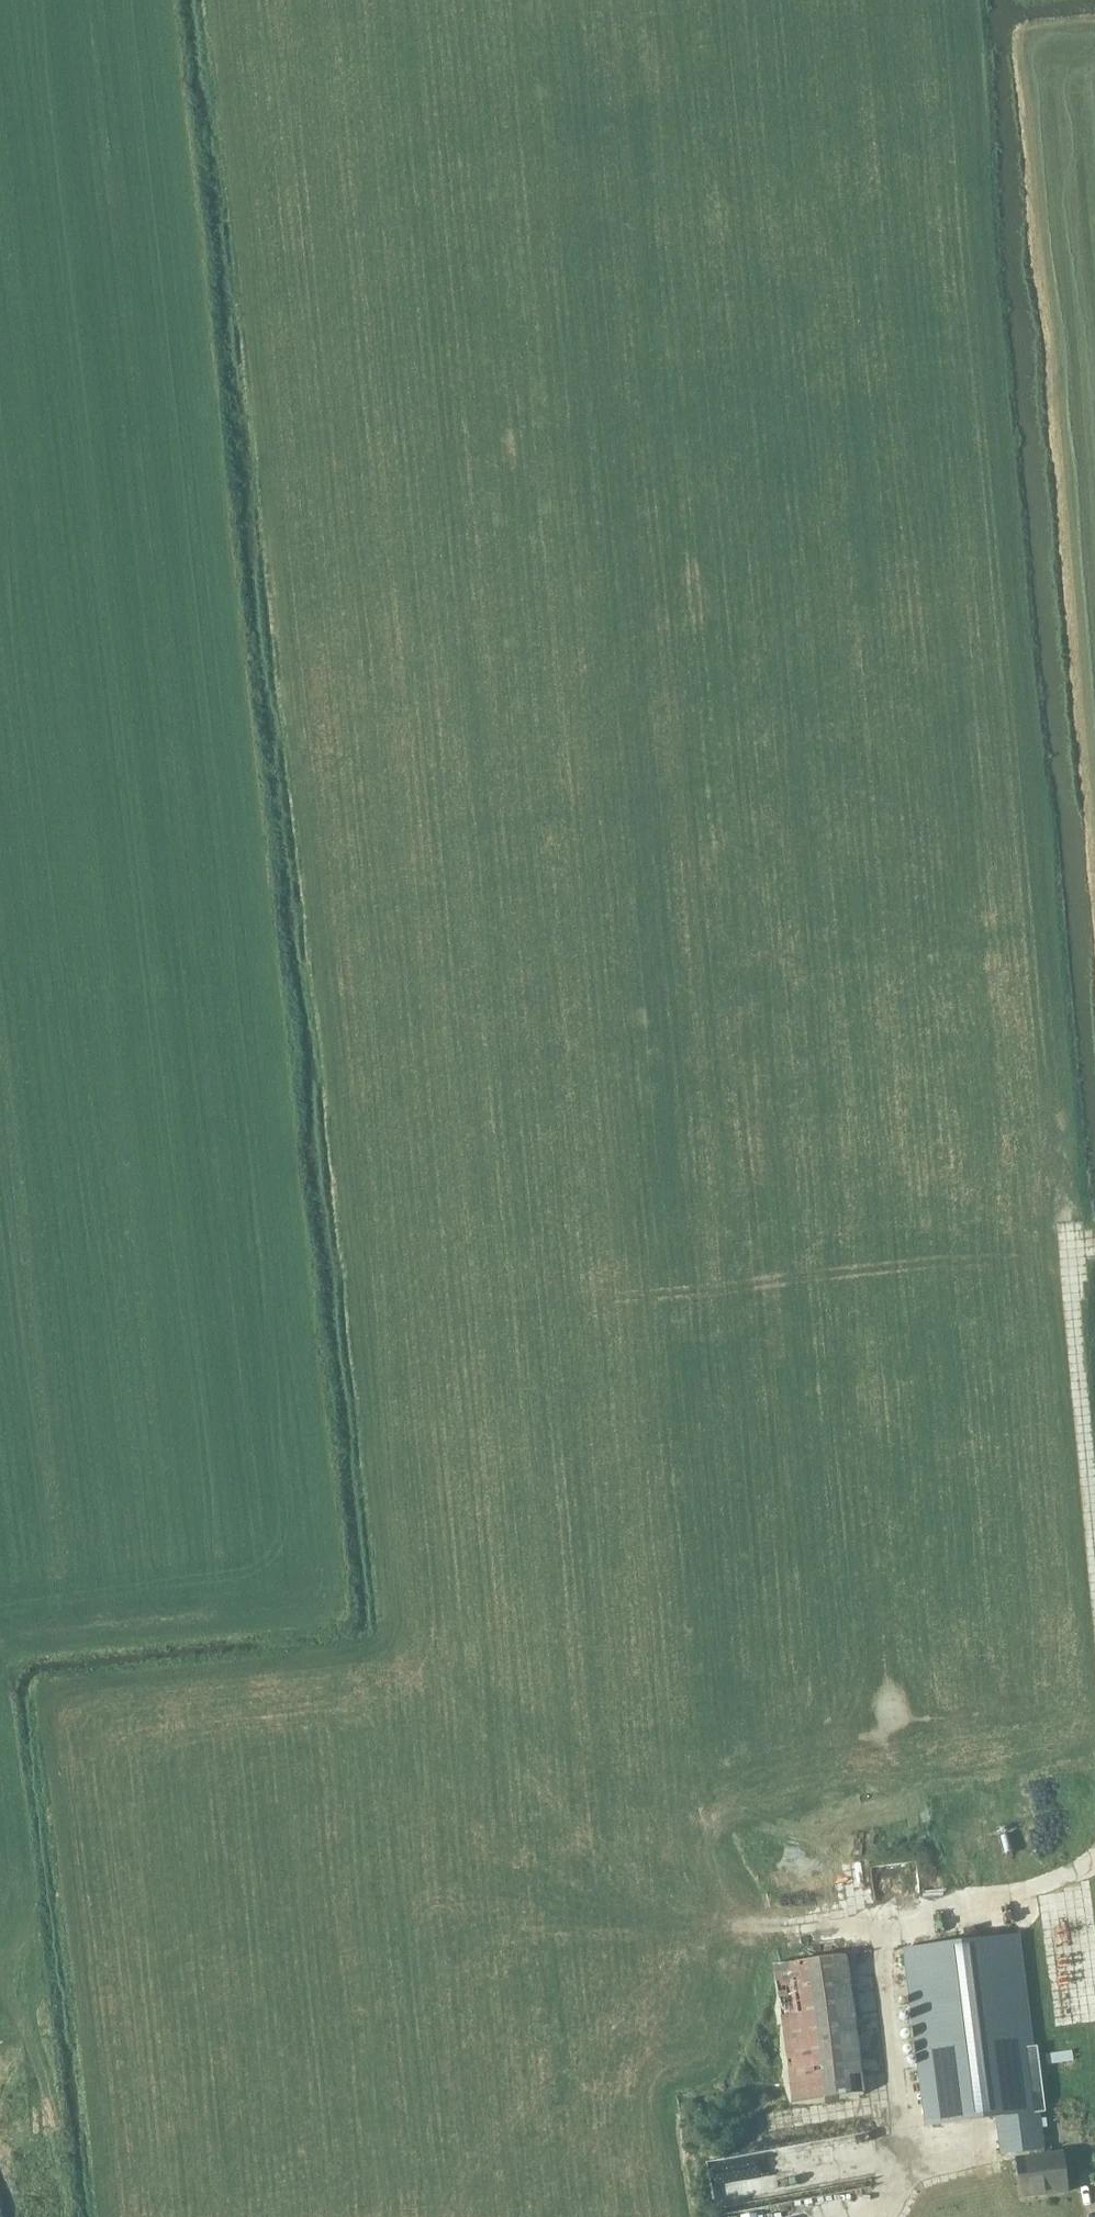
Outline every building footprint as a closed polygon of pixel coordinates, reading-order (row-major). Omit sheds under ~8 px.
[(845,1884),(866,1877),(862,1863),(840,1870),(845,1884)] [(1022,2199),(1066,2193),(1061,2154),(1044,2156),(1038,2114),(1044,2113),(1036,2048),(1031,2048),(1017,1937),(905,1950),(927,2126),(995,2116),(1000,2157),(1028,2153),(1029,2158),(1016,2160),(1022,2199)] [(792,2104),(864,2095),(846,1957),(775,1967),(792,2104)]
